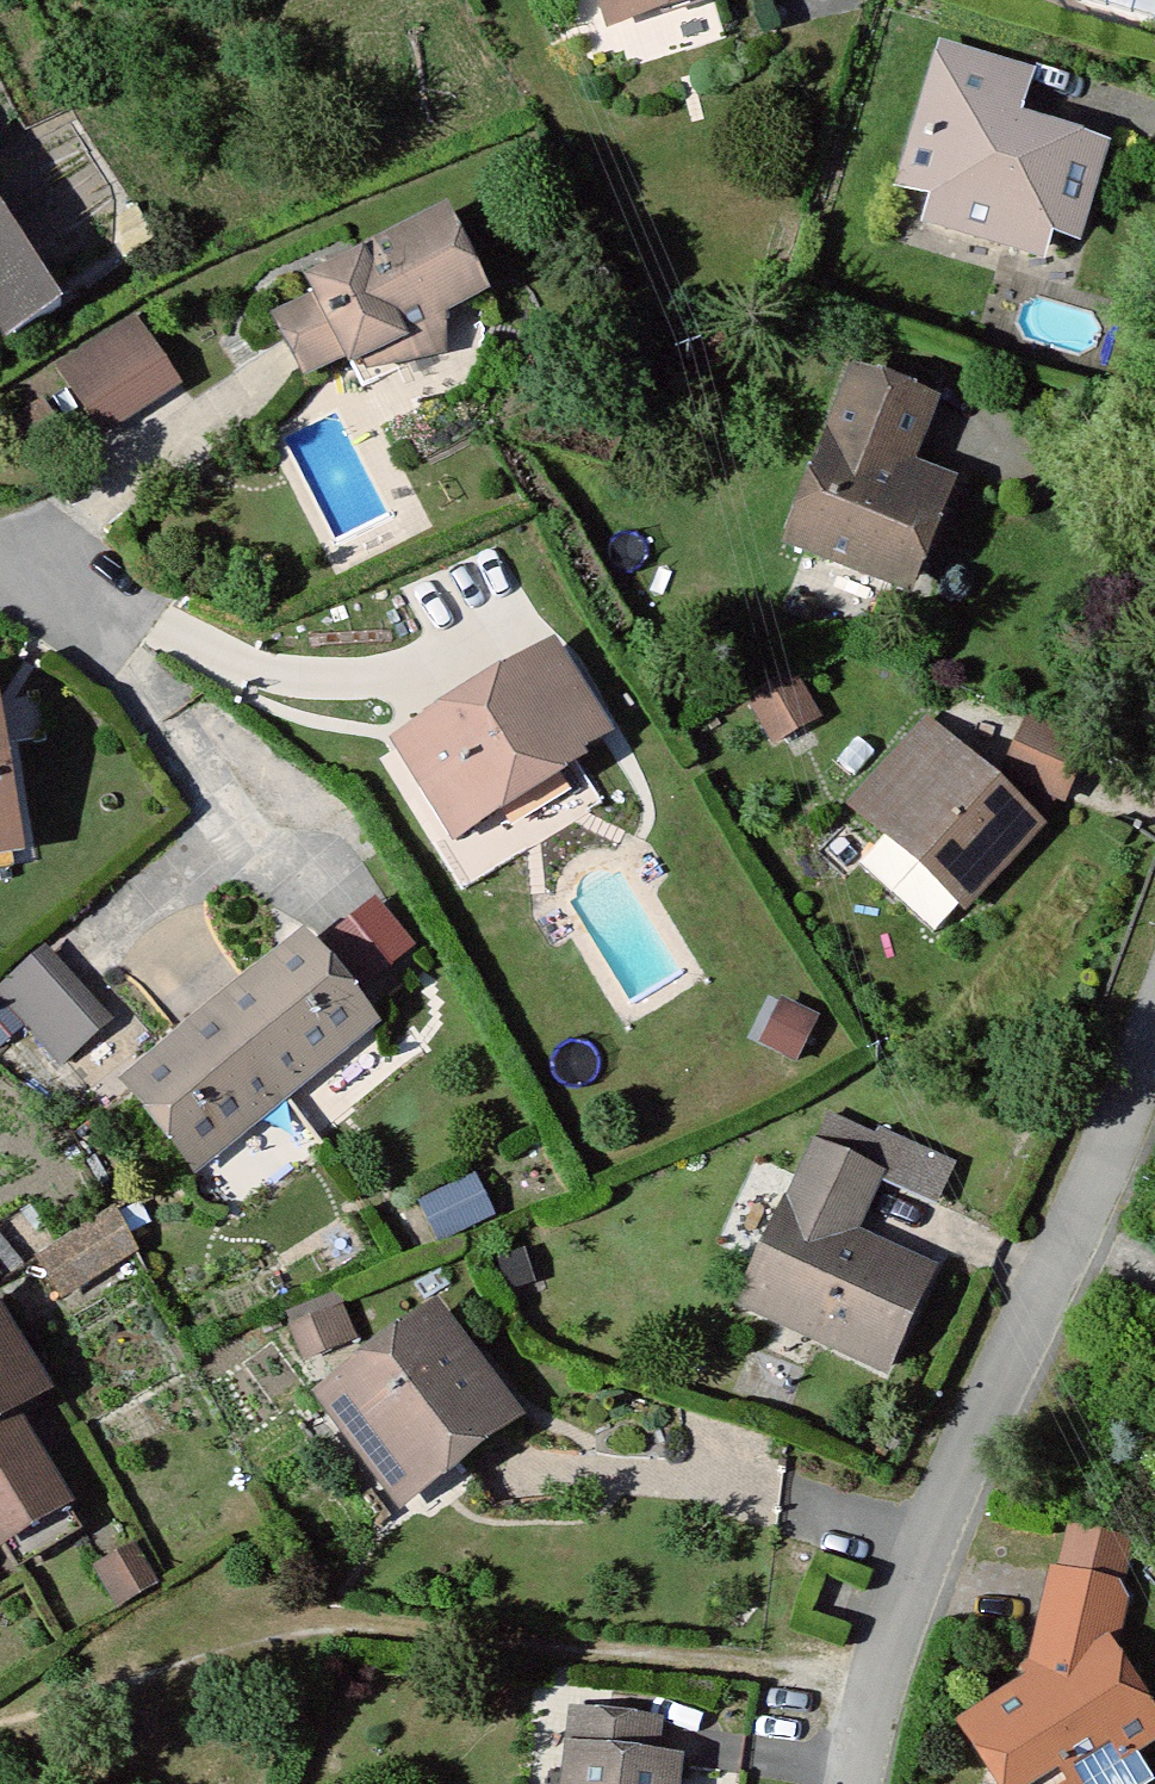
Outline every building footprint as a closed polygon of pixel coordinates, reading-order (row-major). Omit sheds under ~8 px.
[(616,18),(671,0),(609,0),(616,18)] [(936,216),(996,238),(1004,213),(1048,228),(1072,237),(1099,156),(1008,128),(1020,81),(947,57),(910,185),(941,195),(936,216)] [(1040,253),(1048,228),(1004,213),(996,238),(1040,253)] [(12,341),(61,311),(0,215),(0,322),(12,341)] [(280,323),(286,336),(307,374),(345,355),(351,366),(394,344),(437,348),(441,314),(473,296),(437,228),(361,267),(360,263),(312,289),(319,304),(280,323)] [(172,384),(132,324),(92,350),(132,411),(172,384)] [(132,411),(92,350),(62,370),(102,430),(132,411)] [(794,541),(895,583),(912,540),(925,545),(940,500),(896,484),(903,466),(926,403),(856,379),(794,541)] [(903,466),(896,484),(940,500),(946,484),(903,466)] [(521,677),(519,672),(403,744),(431,789),(424,793),(451,838),(534,788),(528,778),(601,735),(555,656),(521,677)] [(818,714),(794,673),(753,697),(777,738),(818,714)] [(1084,741),(1030,716),(1005,770),(1059,795),(1084,741)] [(913,836),(971,889),(1032,824),(925,726),(857,800),(904,845),(913,836)] [(12,846),(0,773),(0,848),(12,846)] [(913,836),(904,845),(880,870),(937,924),(971,889),(913,836)] [(15,869),(12,846),(0,848),(0,871),(15,869)] [(333,925),(369,980),(426,942),(390,887),(333,925)] [(133,1086),(191,1159),(251,1111),(255,1116),(309,1072),(304,1067),(363,1022),(302,946),(133,1086)] [(62,990),(32,955),(0,982),(30,1017),(62,990)] [(60,1053),(101,1018),(71,982),(62,990),(30,1017),(60,1053)] [(797,1064),(818,1024),(788,1009),(767,1049),(797,1064)] [(837,1126),(822,1152),(877,1179),(932,1205),(949,1169),(894,1143),(890,1152),(837,1126)] [(815,1149),(744,1296),(879,1361),(921,1271),(849,1236),(877,1179),(822,1152),(815,1149)] [(113,1213),(42,1258),(61,1292),(131,1248),(113,1213)] [(323,1397),(383,1476),(426,1444),(445,1471),(503,1425),(459,1366),(468,1359),(433,1311),(323,1397)] [(35,1464),(5,1413),(36,1394),(0,1334),(0,1483),(35,1464)] [(404,1503),(445,1471),(426,1444),(383,1476),(404,1503)] [(3,1542),(61,1507),(35,1464),(0,1483),(0,1537),(3,1542)] [(61,1507),(3,1542),(18,1567),(76,1533),(61,1507)] [(1074,1529),(1061,1575),(1118,1590),(1130,1544),(1074,1529)] [(986,1716),(1004,1744),(1003,1779),(1007,1783),(1070,1783),(1076,1780),(1066,1763),(1105,1738),(1116,1754),(1127,1746),(1151,1728),(1105,1657),(1120,1591),(1118,1590),(1061,1575),(1057,1574),(1038,1648),(1051,1670),(986,1716)] [(672,1763),(644,1759),(647,1726),(573,1715),(564,1783),(670,1783),(672,1763)] [(969,1726),(1003,1779),(1004,1744),(986,1716),(969,1726)] [(1070,1783),(1143,1783),(1150,1780),(1127,1746),(1116,1754),(1105,1738),(1066,1763),(1076,1780),(1070,1783)]
